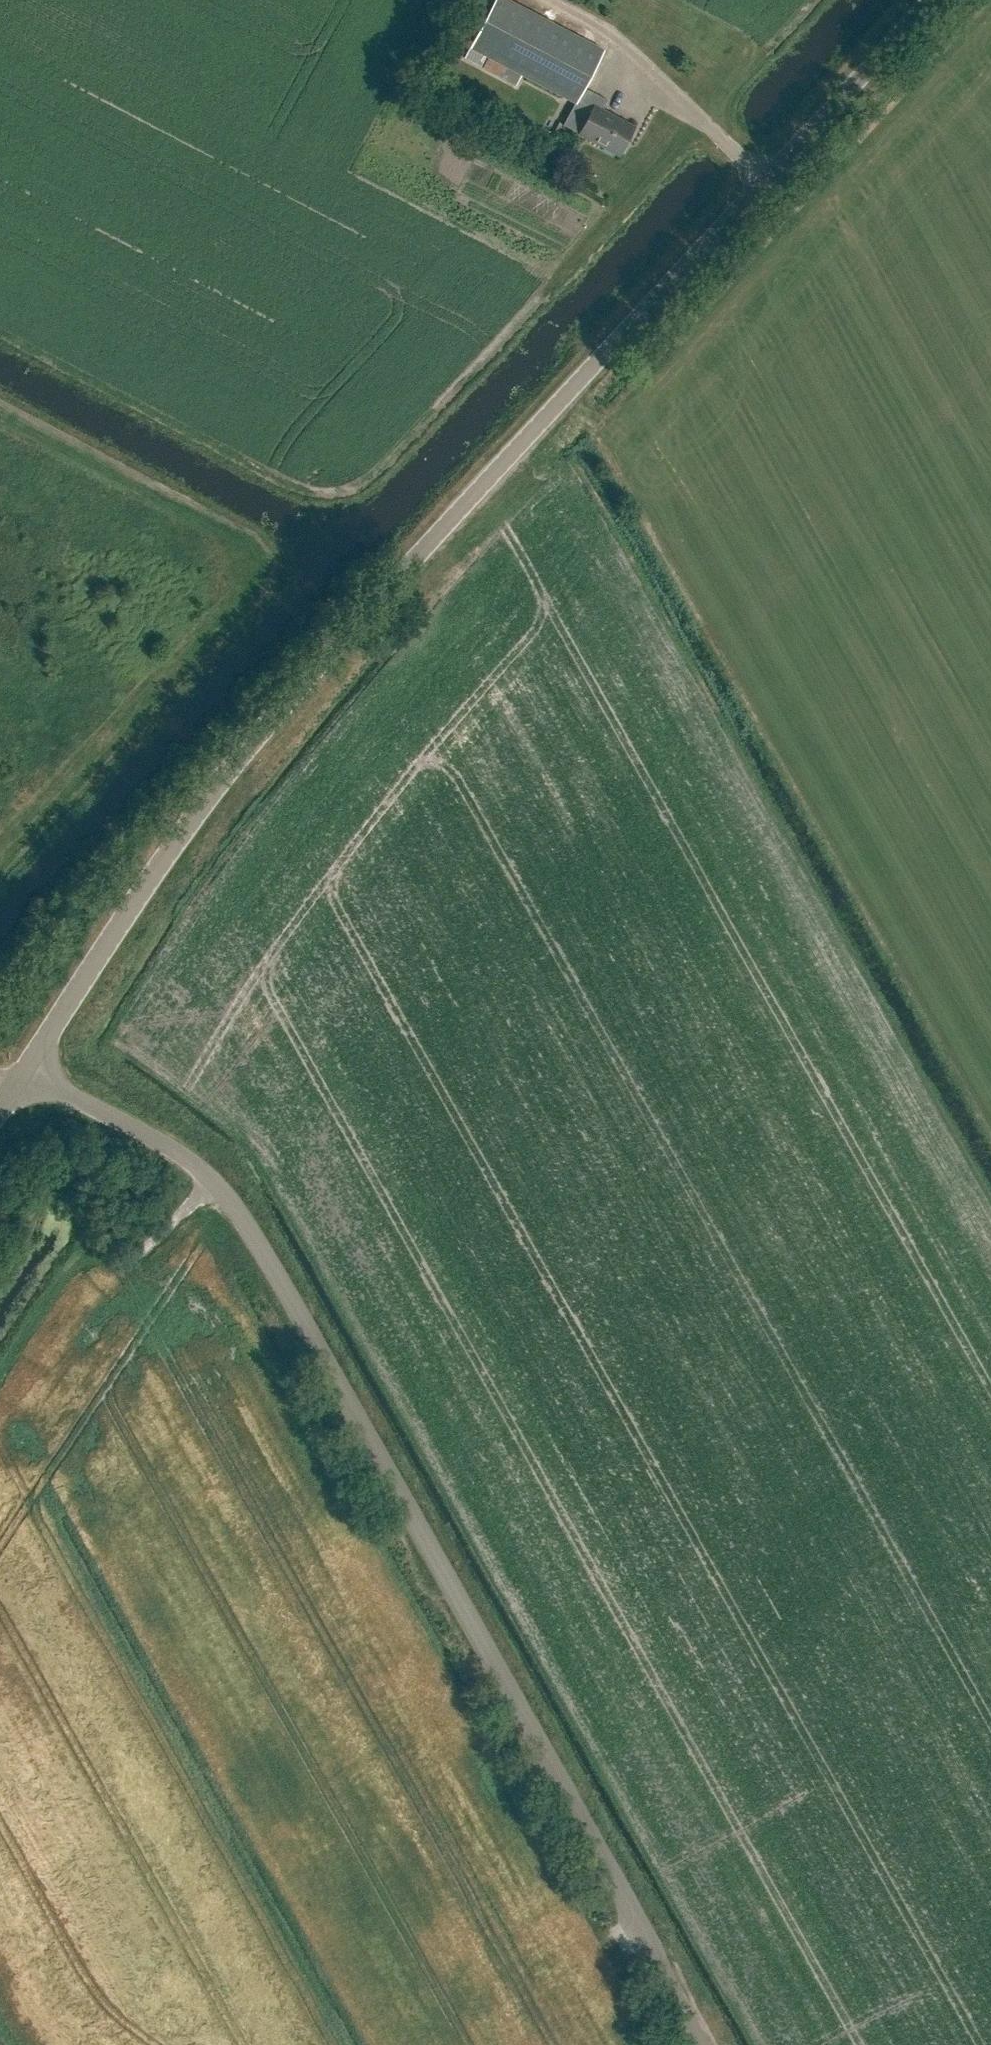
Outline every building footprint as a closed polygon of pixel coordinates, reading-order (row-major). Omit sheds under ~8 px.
[(607,100),(584,88),(604,51),(508,0),(495,0),(470,48),(488,58),(522,75),(575,103),(563,126),(579,134),(619,155),(634,127),(602,110),(607,100)] [(522,75),(488,58),(483,69),(516,86),(522,75)] [(441,99),(444,93),(426,84),(424,90),(441,99)] [(547,148),(553,136),(542,131),(536,142),(547,148)]
